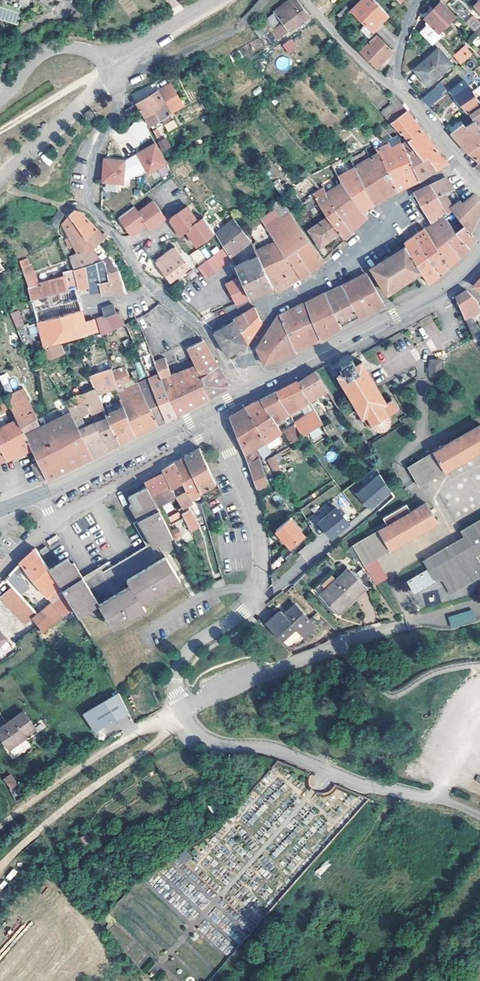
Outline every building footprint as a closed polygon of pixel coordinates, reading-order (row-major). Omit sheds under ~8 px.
[(298,0),(288,0),(274,10),(275,12),(270,15),(286,33),(309,14),(299,1),(298,0)] [(376,0),(360,0),(350,8),(364,21),(371,28),(379,21),(381,20),(378,17),(385,11),(376,0)] [(479,12),(479,0),(468,0),(479,12)] [(455,16),(440,1),(424,16),(427,21),(419,29),(431,42),(437,37),(438,38),(442,34),(438,30),(455,16)] [(350,9),(345,4),(336,13),(342,19),(350,9)] [(388,14),(385,11),(378,17),(381,20),(388,14)] [(479,35),(479,20),(473,14),(466,21),(479,35)] [(286,33),(270,15),(266,19),(273,28),(281,37),(286,33)] [(273,28),(266,19),(253,29),(261,38),(273,28)] [(372,29),(371,28),(364,21),(358,27),(366,35),(372,29)] [(379,21),(371,28),(372,29),(380,23),(379,21)] [(479,44),(479,39),(476,32),(468,37),(475,47),(479,44)] [(392,50),(376,33),(359,50),(359,51),(375,67),(392,50)] [(292,39),(282,43),(286,53),(296,49),(292,39)] [(472,52),(465,45),(454,54),(460,62),(472,52)] [(451,62),(438,47),(414,68),(427,83),(451,62)] [(279,69),(289,65),(285,56),(275,60),(279,69)] [(479,103),(479,84),(473,90),(464,79),(451,88),(468,112),(479,103)] [(445,88),(440,81),(421,97),(427,104),(445,88)] [(170,82),(157,90),(170,112),(184,105),(170,82)] [(135,103),(139,110),(141,109),(149,124),(170,112),(157,90),(135,103)] [(401,103),(396,96),(380,110),(385,116),(401,103)] [(129,116),(139,110),(135,103),(125,109),(129,116)] [(403,133),(408,140),(413,147),(422,159),(427,155),(436,168),(447,161),(427,135),(414,118),(409,112),(401,103),(385,116),(402,134),(403,133)] [(468,112),(467,113),(472,118),(479,128),(479,103),(468,112)] [(368,115),(362,108),(357,113),(363,120),(368,115)] [(141,114),(128,129),(139,139),(150,133),(141,114)] [(479,139),(479,128),(472,118),(465,124),(462,121),(450,131),(459,141),(468,151),(479,139)] [(163,124),(167,132),(177,127),(173,119),(163,124)] [(387,139),(390,137),(378,125),(372,129),(383,141),(387,139)] [(155,138),(163,135),(160,127),(153,130),(155,138)] [(407,185),(419,178),(410,161),(401,144),(396,134),(390,137),(387,139),(389,145),(388,146),(399,169),(407,185)] [(166,137),(157,142),(163,152),(171,147),(166,137)] [(468,151),(476,158),(478,160),(479,162),(479,139),(468,151)] [(428,173),(436,168),(427,155),(422,159),(413,147),(408,140),(401,144),(410,161),(419,178),(428,173)] [(124,159),(103,158),(102,180),(123,181),(123,177),(128,177),(146,167),(148,171),(166,162),(155,142),(137,152),(139,156),(124,164),(124,159)] [(399,169),(388,146),(387,146),(385,143),(374,148),(376,153),(390,177),(396,190),(401,188),(407,185),(399,169)] [(348,155),(343,148),(337,152),(341,157),(342,158),(348,155)] [(349,157),(353,165),(361,179),(373,202),(384,196),(396,190),(390,177),(376,153),(364,159),(360,151),(349,157)] [(137,152),(124,159),(124,164),(139,156),(137,152)] [(353,165),(349,157),(340,162),(344,170),(353,165)] [(314,167),(309,162),(303,167),(307,172),(308,173),(314,167)] [(320,185),(338,173),(333,166),(331,163),(321,169),(310,175),(320,185)] [(361,179),(353,165),(344,170),(338,173),(342,180),(360,209),(366,206),(373,202),(361,179)] [(423,208),(430,223),(441,214),(449,206),(452,204),(444,193),(453,188),(445,176),(432,182),(413,191),(423,208)] [(351,230),(326,191),(323,187),(320,190),(307,178),(291,187),(289,189),(290,190),(301,204),(312,196),(327,216),(339,231),(343,237),(347,233),(351,230)] [(367,215),(360,209),(342,180),(326,191),(351,230),(359,222),(367,215)] [(452,204),(449,206),(459,218),(469,230),(475,219),(479,210),(479,201),(473,193),(462,202),(460,198),(452,204)] [(163,217),(152,202),(137,213),(132,207),(118,218),(131,235),(145,224),(148,228),(151,229),(162,220),(163,217)] [(85,235),(96,226),(90,220),(85,215),(80,209),(73,208),(68,214),(85,235)] [(197,223),(186,208),(170,219),(169,221),(175,229),(180,236),(184,232),(185,231),(190,238),(196,246),(214,235),(203,219),(197,223)] [(63,213),(57,209),(50,220),(56,224),(63,213)] [(284,230),(273,238),(299,277),(305,273),(323,257),(317,249),(300,228),(288,211),(287,212),(276,219),(284,230)] [(85,235),(68,214),(62,222),(79,252),(93,247),(93,245),(105,235),(100,231),(96,226),(85,235)] [(424,227),(432,240),(443,232),(450,225),(441,214),(430,223),(424,227)] [(339,231),(327,216),(308,229),(319,245),(339,231)] [(443,232),(458,256),(468,248),(470,241),(472,238),(473,234),(469,230),(459,218),(450,225),(443,232)] [(252,243),(273,286),(276,291),(286,284),(299,277),(273,238),(262,223),(253,229),(259,239),(252,243)] [(448,264),(432,240),(424,227),(414,234),(439,273),(446,267),(448,264)] [(218,241),(224,249),(226,252),(248,238),(240,228),(231,234),(227,229),(216,237),(218,241)] [(458,256),(443,232),(432,240),(448,264),(456,258),(458,256)] [(161,247),(152,233),(139,242),(149,256),(161,247)] [(439,273),(414,234),(404,242),(406,245),(421,270),(429,282),(436,275),(439,273)] [(231,261),(239,276),(249,296),(259,292),(266,289),(273,286),(252,243),(229,258),(231,261)] [(189,265),(174,245),(154,259),(168,279),(189,265)] [(386,292),(421,270),(406,245),(371,267),(386,292)] [(72,282),(75,288),(81,285),(86,284),(82,263),(98,259),(93,247),(79,252),(70,254),(72,265),(62,268),(63,273),(66,284),(72,282)] [(197,264),(204,258),(198,249),(190,254),(197,264)] [(231,261),(229,258),(226,252),(224,249),(211,257),(196,266),(203,278),(231,261)] [(110,291),(124,290),(118,268),(107,253),(102,258),(108,278),(99,279),(100,289),(101,292),(110,291)] [(82,263),(86,284),(88,290),(93,289),(100,289),(99,279),(108,278),(102,258),(98,259),(82,263)] [(31,298),(66,284),(63,273),(37,282),(29,263),(21,266),(29,284),(28,285),(31,298)] [(342,283),(356,311),(359,317),(372,310),(381,306),(382,304),(382,302),(368,276),(364,274),(342,283)] [(235,302),(249,296),(239,276),(226,282),(235,302)] [(66,284),(31,298),(38,320),(73,310),(81,308),(77,296),(75,288),(72,282),(66,284)] [(326,291),(339,320),(356,311),(342,283),(336,286),(326,291)] [(465,289),(463,291),(455,297),(462,315),(474,338),(479,335),(479,330),(474,318),(471,319),(470,315),(479,310),(479,306),(476,298),(472,295),(465,289)] [(312,317),(320,336),(331,331),(341,326),(339,320),(326,291),(305,300),(312,317)] [(312,317),(305,300),(291,307),(279,313),(286,329),(312,317)] [(115,309),(112,301),(101,306),(103,313),(104,313),(115,309)] [(232,318),(233,319),(245,342),(261,321),(254,306),(247,309),(237,315),(232,318)] [(38,320),(24,326),(17,329),(19,334),(32,328),(39,325),(48,354),(63,350),(61,343),(59,339),(96,328),(93,316),(84,318),(81,308),(73,310),(38,320)] [(115,309),(104,313),(107,326),(124,321),(122,315),(119,308),(115,309)] [(17,329),(24,326),(18,310),(10,313),(17,329)] [(107,326),(104,313),(103,313),(96,315),(100,328),(107,326)] [(286,329),(279,313),(269,326),(256,347),(258,351),(264,362),(296,351),(294,347),(286,329)] [(320,336),(312,317),(286,329),(294,347),(309,342),(321,337),(320,336)] [(245,342),(233,319),(221,326),(212,331),(226,354),(245,342)] [(423,339),(439,333),(434,322),(419,328),(423,339)] [(35,336),(32,328),(19,334),(23,343),(35,336)] [(159,371),(176,412),(193,403),(206,397),(230,384),(216,360),(203,338),(187,344),(198,362),(171,372),(164,354),(154,358),(159,371)] [(355,364),(352,359),(341,365),(343,370),(337,374),(357,409),(347,414),(358,433),(372,425),(373,427),(374,428),(376,429),(378,429),(378,431),(380,431),(380,429),(383,428),(385,427),(386,427),(387,425),(389,426),(390,424),(388,423),(389,422),(389,421),(389,419),(389,417),(388,415),(389,413),(397,409),(391,399),(385,402),(361,361),(355,364)] [(442,359),(430,359),(430,375),(442,375),(442,359)] [(44,366),(41,361),(32,366),(35,370),(44,366)] [(54,368),(52,364),(45,367),(48,372),(54,368)] [(86,370),(93,386),(96,392),(115,384),(111,371),(109,365),(92,372),(90,368),(86,370)] [(124,365),(111,371),(115,384),(118,390),(124,387),(122,384),(131,380),(124,365)] [(306,374),(298,379),(310,400),(328,389),(315,369),(306,374)] [(168,416),(176,412),(159,371),(148,376),(158,400),(165,418),(168,416)] [(158,400),(148,376),(147,374),(136,379),(137,381),(157,422),(163,419),(165,418),(158,400)] [(277,388),(290,412),(301,405),(306,414),(295,420),(302,435),(320,424),(323,422),(310,400),(298,379),(297,378),(288,383),(277,388)] [(157,422),(137,381),(124,387),(118,390),(123,403),(134,433),(139,431),(157,422)] [(81,392),(90,410),(91,412),(96,410),(102,407),(96,392),(93,386),(81,392)] [(79,429),(74,419),(65,403),(56,408),(60,415),(35,428),(33,425),(28,427),(26,423),(35,418),(20,387),(7,392),(5,389),(2,390),(4,394),(10,405),(17,419),(31,446),(37,459),(31,462),(40,480),(44,477),(46,476),(47,477),(76,463),(92,455),(79,429)] [(276,421),(290,412),(277,388),(270,392),(261,397),(276,421)] [(81,415),(90,410),(81,392),(75,395),(64,401),(65,403),(74,419),(81,415)] [(10,405),(4,394),(0,396),(0,402),(3,409),(10,405)] [(255,423),(265,439),(266,440),(282,431),(276,421),(261,397),(258,398),(244,405),(255,423)] [(107,415),(120,440),(131,434),(134,433),(123,403),(106,413),(107,415)] [(255,423),(244,405),(240,407),(233,412),(229,414),(236,433),(247,462),(260,454),(254,445),(265,439),(255,423)] [(93,416),(96,421),(108,447),(117,443),(121,442),(120,440),(107,415),(100,418),(98,414),(93,416)] [(86,426),(81,415),(74,419),(79,429),(86,426)] [(302,435),(295,420),(293,418),(287,421),(288,427),(284,429),(290,441),(302,435)] [(0,427),(0,444),(6,458),(18,453),(31,446),(17,419),(0,427)] [(98,452),(108,447),(96,421),(86,426),(79,429),(92,455),(98,452)] [(433,449),(445,469),(479,449),(479,424),(433,449)] [(313,441),(324,435),(319,428),(309,433),(313,441)] [(197,481),(202,490),(217,482),(215,478),(199,446),(188,453),(185,455),(197,481)] [(445,469),(433,449),(414,461),(425,481),(445,469)] [(279,450),(273,453),(278,460),(278,461),(279,461),(283,458),(279,450)] [(273,453),(267,457),(272,464),(278,460),(273,453)] [(261,464),(265,462),(260,454),(247,462),(249,467),(261,464)] [(182,457),(175,461),(187,488),(190,496),(202,490),(197,481),(185,455),(182,457)] [(187,488),(175,461),(165,467),(161,469),(162,471),(173,495),(187,488)] [(425,481),(414,461),(406,465),(414,479),(417,485),(425,481)] [(266,478),(261,464),(249,467),(256,487),(268,483),(268,482),(275,479),(273,475),(266,478)] [(388,485),(379,470),(357,488),(369,501),(388,485)] [(147,485),(156,504),(173,495),(162,471),(153,476),(145,480),(147,485)] [(108,621),(141,604),(138,597),(177,577),(164,552),(177,545),(174,538),(169,529),(156,504),(147,485),(142,488),(142,487),(140,488),(140,489),(129,496),(129,495),(128,496),(128,497),(129,497),(132,502),(129,504),(129,505),(130,505),(133,511),(133,512),(134,512),(137,517),(136,518),(137,518),(138,519),(133,522),(133,523),(134,523),(137,529),(136,529),(137,530),(138,530),(141,536),(140,536),(141,537),(142,537),(143,540),(145,543),(144,544),(145,544),(146,544),(146,545),(140,549),(140,548),(139,548),(139,549),(133,553),(133,552),(132,553),(129,555),(126,556),(125,556),(125,557),(119,561),(119,560),(118,560),(118,561),(112,564),(111,563),(111,564),(111,565),(84,580),(81,574),(73,560),(70,561),(67,555),(47,566),(60,585),(63,589),(63,591),(70,602),(72,606),(93,596),(108,621)] [(187,488),(173,495),(179,507),(193,501),(190,496),(187,488)] [(435,521),(424,502),(409,511),(405,503),(381,516),(385,524),(378,528),(389,547),(435,521)] [(348,518),(336,503),(318,518),(330,533),(348,518)] [(189,509),(182,513),(182,515),(190,531),(197,528),(189,509)] [(168,516),(170,522),(180,519),(178,513),(168,516)] [(304,533),(289,516),(275,527),(290,545),(304,533)] [(455,589),(455,590),(462,586),(479,576),(479,564),(475,555),(479,552),(479,519),(460,530),(464,537),(428,556),(435,569),(430,572),(427,567),(406,580),(412,589),(417,590),(435,580),(434,579),(439,576),(445,572),(455,589)] [(175,526),(169,529),(174,538),(180,535),(175,526)] [(389,547),(378,528),(359,539),(369,559),(374,556),(389,547)] [(369,559),(359,539),(352,543),(363,562),(362,563),(374,583),(386,575),(374,556),(369,559)] [(47,548),(44,543),(38,547),(41,552),(47,548)] [(60,585),(47,566),(34,546),(27,553),(21,558),(31,572),(29,575),(33,580),(36,578),(47,595),(49,593),(60,585)] [(99,565),(81,574),(84,580),(111,565),(108,559),(99,565)] [(6,575),(12,582),(15,585),(23,576),(24,576),(15,565),(6,575)] [(363,584),(347,567),(337,578),(335,577),(320,592),(337,609),(350,596),(351,597),(363,584)] [(439,576),(449,593),(455,590),(455,589),(445,572),(439,576)] [(29,586),(23,576),(15,585),(21,593),(29,586)] [(32,617),(38,613),(21,593),(15,585),(12,582),(0,593),(24,623),(32,617)] [(63,589),(60,585),(49,593),(54,599),(63,591),(63,589)] [(38,613),(32,617),(44,631),(67,611),(64,606),(70,602),(63,591),(54,599),(40,611),(38,613)] [(285,617),(296,628),(305,635),(315,626),(295,604),(282,615),(285,617)] [(472,610),(447,617),(451,629),(475,622),(472,610)] [(279,611),(277,613),(265,623),(281,640),(295,629),(296,628),(285,617),(282,615),(279,611)] [(0,632),(0,652),(9,645),(0,632)] [(118,691),(84,709),(94,727),(128,709),(118,691)] [(23,712),(0,728),(0,736),(12,755),(22,747),(18,740),(35,729),(23,712)] [(3,779),(11,791),(19,785),(11,774),(3,779)]
